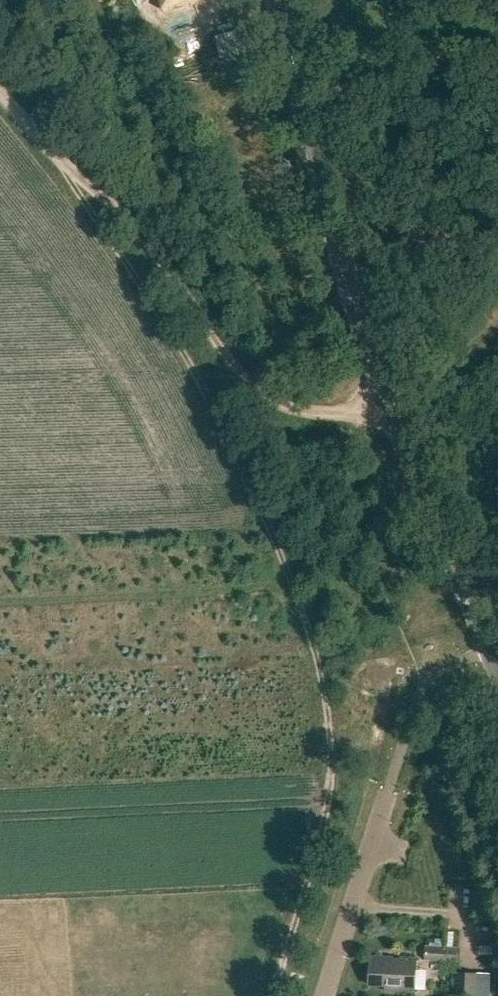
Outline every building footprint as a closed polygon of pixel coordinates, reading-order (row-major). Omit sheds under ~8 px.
[(422,959),(455,961),(456,947),(422,946),(422,959)] [(368,984),(384,985),(384,990),(415,992),(416,958),(370,956),(368,984)] [(455,995),(476,995),(489,995),(489,983),(484,983),(477,981),(477,972),(455,971),(455,995)]
